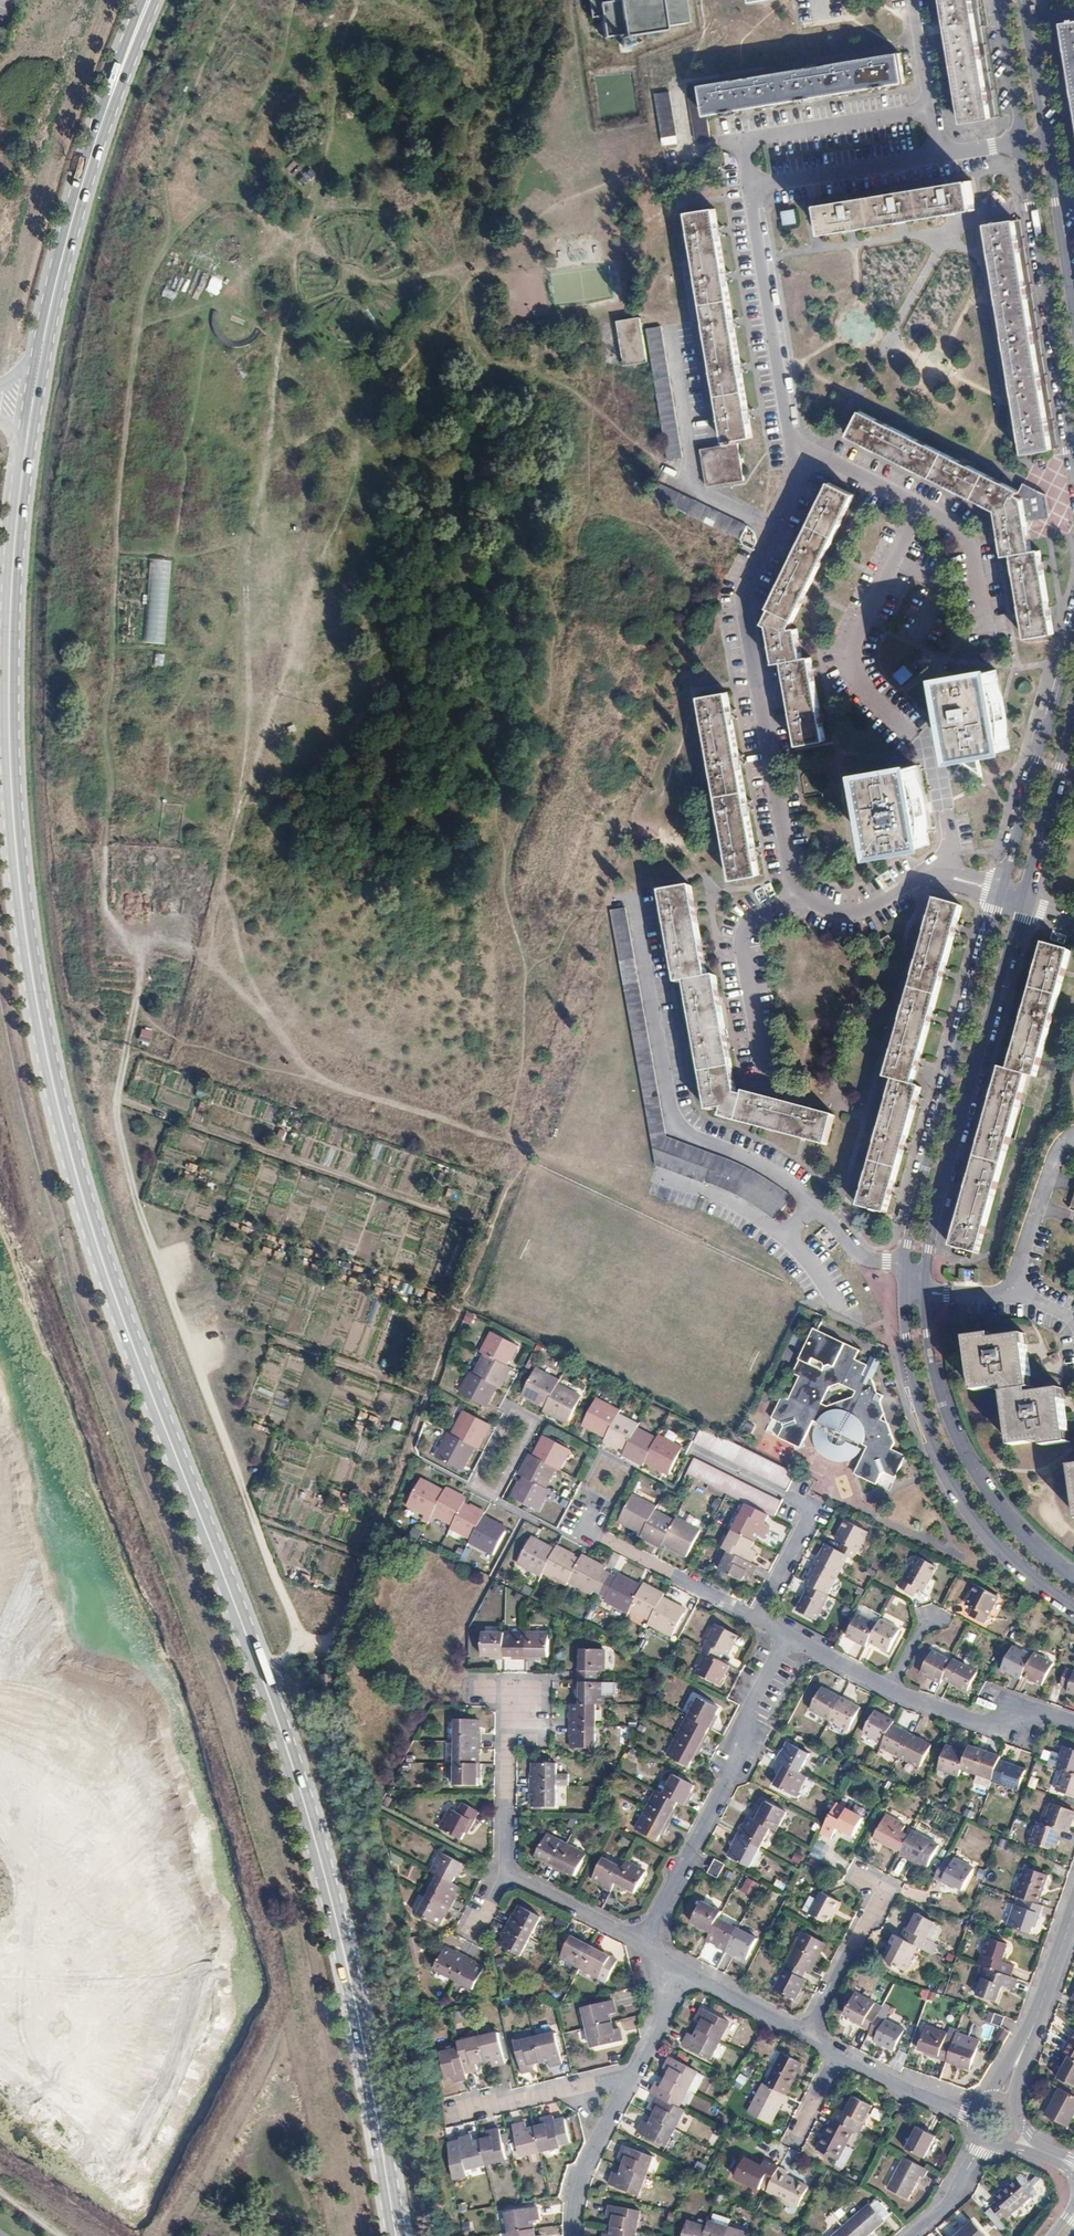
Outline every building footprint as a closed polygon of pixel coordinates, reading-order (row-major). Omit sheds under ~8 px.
[(600,107),(642,103),(637,61),(698,36),(692,0),(581,0),(600,107)] [(963,124),(991,119),(972,0),(943,0),(963,124)] [(1063,24),(1073,92),(1073,22),(1063,24)] [(800,70),(701,86),(707,116),(905,83),(900,54),(800,70)] [(701,86),(684,89),(692,140),(710,138),(707,116),(701,86)] [(670,92),(655,94),(664,145),(678,143),(670,92)] [(972,181),(822,206),(826,235),(977,210),(972,181)] [(794,208),(781,211),(783,225),(797,223),(794,208)] [(707,448),(713,485),(745,480),(739,443),(737,443),(737,440),(753,437),(716,209),(689,213),(726,442),(728,441),(728,445),(707,448)] [(1020,248),(1015,220),(986,225),(991,254),(1024,454),(1053,450),(1020,248)] [(176,267),(184,270),(188,259),(180,257),(176,267)] [(531,313),(531,305),(505,304),(504,312),(531,313)] [(618,321),(626,366),(648,362),(641,318),(618,321)] [(661,326),(647,328),(668,460),(683,457),(661,326)] [(622,359),(614,360),(616,367),(623,366),(622,359)] [(1020,491),(862,412),(849,436),(868,446),(909,467),(950,487),(985,505),(997,511),(1005,556),(1013,554),(1027,638),(1054,634),(1050,608),(1044,569),(1040,550),(1032,551),(1030,539),(1030,535),(1027,522),(1023,498),(1018,495),(1020,491)] [(713,485),(707,448),(701,449),(707,486),(713,485)] [(855,495),(830,483),(770,608),(772,609),(765,623),(769,626),(776,664),(784,662),(799,746),(826,741),(821,714),(814,675),(811,657),(803,658),(800,643),(798,628),(791,629),(791,627),(804,600),(825,557),(846,514),(855,495)] [(748,525),(661,484),(654,497),(741,539),(748,525)] [(1046,495),(1021,484),(1020,491),(1018,495),(1023,498),(1027,522),(1048,518),(1046,495)] [(149,560),(144,643),(166,644),(170,561),(149,560)] [(904,664),(893,675),(902,685),(913,674),(904,664)] [(995,670),(946,679),(954,725),(960,758),(979,754),(1009,749),(1001,704),(995,670)] [(728,693),(701,697),(733,880),(760,875),(728,693)] [(866,774),(880,854),(930,845),(923,805),(916,766),(866,774)] [(708,978),(692,887),(662,892),(678,983),(686,982),(709,1111),(725,1108),(722,1117),(827,1145),(835,1116),(746,1092),(745,1096),(737,1094),(716,976),(708,978)] [(860,1207),(886,1214),(892,1192),(905,1147),(917,1103),(921,1087),(913,1084),(919,1064),(931,1019),(944,972),(956,928),(962,907),(936,899),(887,1077),(895,1079),(860,1207)] [(667,1138),(626,910),(612,912),(654,1149),(716,1171),(710,1184),(731,1193),(749,1202),(774,1219),(792,1197),(765,1180),(750,1171),(730,1161),(695,1148),(667,1138)] [(957,1232),(952,1246),(978,1254),(1027,1076),(1036,1078),(1070,951),(1044,944),(1039,965),(1028,1003),(1017,1045),(1010,1071),(1002,1068),(995,1092),(983,1138),(969,1186),(957,1232)] [(140,1028),(137,1042),(148,1045),(151,1030),(140,1028)] [(467,1312),(463,1322),(473,1325),(476,1315),(467,1312)] [(863,1375),(867,1366),(855,1360),(859,1352),(815,1330),(793,1375),(800,1378),(792,1394),(778,1399),(779,1405),(772,1419),(781,1424),(783,1429),(779,1438),(794,1446),(795,1451),(805,1447),(803,1442),(813,1422),(867,1448),(857,1468),(852,1469),(856,1480),(861,1478),(876,1485),(881,1475),(885,1473),(895,1478),(902,1464),(907,1462),(904,1452),(899,1453),(897,1453),(892,1450),(895,1444),(888,1424),(881,1421),(884,1415),(880,1403),(874,1400),(877,1394),(872,1380),(863,1375)] [(507,1359),(511,1361),(519,1346),(492,1332),(481,1352),(485,1354),(504,1365),(507,1359)] [(1005,1392),(1012,1446),(1044,1442),(1045,1446),(1069,1442),(1062,1389),(1030,1393),(1030,1389),(1032,1388),(1025,1334),(993,1339),(992,1334),(968,1337),(975,1392),(1007,1387),(1008,1392),(1005,1392)] [(485,1354),(474,1375),(498,1387),(501,1388),(508,1374),(505,1372),(508,1367),(504,1365),(485,1354)] [(863,1375),(872,1380),(877,1370),(867,1366),(863,1375)] [(529,1398),(546,1407),(558,1384),(560,1381),(536,1369),(524,1392),(531,1395),(529,1398)] [(460,1393),(483,1405),(487,1399),(490,1400),(498,1387),(474,1375),(471,1373),(460,1393)] [(558,1384),(546,1407),(544,1410),(562,1419),(564,1416),(570,1420),(582,1397),(558,1384)] [(589,1428),(607,1437),(619,1414),(620,1411),(597,1399),(585,1421),(591,1425),(589,1428)] [(465,1411),(453,1435),(475,1446),(479,1448),(488,1431),(484,1429),(488,1423),(465,1411)] [(619,1414),(607,1437),(605,1441),(620,1448),(621,1445),(627,1448),(637,1429),(639,1425),(619,1414)] [(695,1442),(702,1446),(709,1430),(703,1427),(695,1442)] [(854,1457),(857,1455),(858,1454),(860,1452),(861,1450),(815,1428),(814,1430),(814,1433),(814,1435),(814,1438),(814,1441),(815,1443),(815,1446),(816,1448),(818,1450),(819,1452),(821,1454),(823,1456),(825,1458),(827,1459),(829,1460),(832,1461),(834,1462),(837,1462),(840,1462),(842,1462),(845,1462),(847,1461),(850,1460),(852,1459),(854,1457)] [(644,1465),(645,1462),(657,1439),(637,1429),(627,1448),(625,1451),(631,1454),(629,1458),(644,1465)] [(709,1430),(702,1446),(709,1449),(717,1434),(709,1430)] [(453,1435),(449,1433),(437,1457),(460,1469),(463,1462),(466,1464),(475,1446),(453,1435)] [(717,1434),(709,1449),(716,1453),(724,1438),(717,1434)] [(683,1448),(659,1435),(657,1439),(645,1462),(663,1471),(665,1467),(671,1471),(683,1448)] [(557,1468),(560,1469),(571,1450),(548,1437),(544,1444),(541,1442),(534,1456),(557,1468)] [(716,1453),(722,1456),(730,1441),(724,1438),(716,1453)] [(730,1441),(722,1456),(729,1459),(737,1444),(736,1444),(730,1441)] [(737,1444),(729,1459),(736,1463),(744,1448),(737,1444)] [(744,1448),(736,1463),(742,1466),(750,1451),(746,1449),(744,1448)] [(742,1466),(749,1470),(757,1454),(756,1454),(750,1451),(742,1466)] [(524,1476),(527,1478),(546,1488),(557,1468),(534,1456),(531,1454),(524,1468),(527,1470),(524,1476)] [(757,1454),(749,1470),(756,1473),(763,1458),(758,1455),(757,1454)] [(763,1458),(756,1473),(762,1476),(770,1461),(768,1460),(763,1458)] [(695,1459),(687,1474),(695,1478),(702,1463),(695,1459)] [(770,1461),(762,1476),(768,1479),(769,1479),(776,1464),(770,1461)] [(697,1479),(702,1481),(709,1466),(702,1463),(695,1478),(697,1479)] [(776,1464),(769,1479),(771,1480),(776,1483),(783,1468),(776,1464)] [(702,1481),(708,1485),(716,1469),(709,1466),(702,1481)] [(783,1468),(776,1483),(780,1485),(782,1486),(789,1471),(783,1468)] [(708,1485),(715,1488),(723,1473),(716,1469),(708,1485)] [(789,1471),(782,1486),(788,1489),(796,1474),(789,1471)] [(723,1473),(715,1488),(722,1492),(729,1476),(723,1473)] [(727,1494),(728,1495),(736,1480),(729,1476),(722,1492),(727,1494)] [(539,1511),(550,1490),(546,1488),(527,1478),(524,1483),(521,1482),(513,1497),(539,1511)] [(728,1495),(735,1498),(743,1483),(736,1480),(728,1495)] [(408,1505),(432,1517),(434,1514),(445,1491),(428,1482),(426,1485),(420,1482),(408,1505)] [(743,1483),(735,1498),(742,1501),(749,1486),(745,1484),(743,1483)] [(746,1503),(748,1505),(756,1489),(749,1486),(742,1501),(746,1503)] [(445,1491),(434,1514),(453,1525),(464,1505),(465,1502),(459,1498),(461,1495),(447,1488),(445,1491)] [(748,1505),(754,1508),(762,1493),(758,1491),(756,1489),(748,1505)] [(754,1508),(761,1511),(769,1496),(767,1495),(762,1493),(754,1508)] [(655,1511),(657,1507),(633,1495),(621,1517),(627,1521),(626,1524),(643,1533),(655,1511)] [(761,1511),(768,1514),(775,1499),(771,1497),(769,1496),(761,1511)] [(775,1499),(768,1514),(770,1515),(774,1517),(781,1502),(775,1499)] [(452,1528),(472,1539),(484,1516),(486,1512),(471,1505),(470,1508),(464,1505),(453,1525),(452,1528)] [(655,1511),(643,1533),(641,1537),(655,1544),(657,1540),(663,1544),(665,1540),(675,1521),(655,1511)] [(743,1512),(733,1530),(755,1542),(759,1534),(765,1537),(770,1526),(743,1512)] [(472,1539),(470,1542),(493,1554),(505,1531),(500,1528),(502,1525),(484,1516),(472,1539)] [(700,1530),(676,1518),(675,1521),(665,1540),(671,1543),(669,1547),(687,1556),(700,1530)] [(848,1555),(855,1559),(869,1532),(847,1520),(836,1540),(843,1543),(840,1551),(848,1555)] [(408,1534),(416,1540),(422,1532),(414,1526),(408,1534)] [(724,1548),(730,1552),(751,1563),(757,1552),(751,1549),(755,1542),(733,1530),(724,1548)] [(542,1576),(544,1572),(556,1549),(539,1540),(537,1543),(530,1540),(518,1563),(542,1576)] [(826,1544),(816,1563),(838,1575),(848,1555),(840,1551),(826,1544)] [(569,1582),(580,1561),(574,1558),(575,1555),(558,1546),(556,1549),(544,1572),(567,1585),(569,1582)] [(751,1577),(757,1566),(751,1563),(730,1552),(721,1569),(742,1581),(745,1574),(751,1577)] [(913,1564),(900,1587),(915,1595),(918,1588),(924,1591),(937,1566),(919,1556),(914,1565),(913,1564)] [(606,1568),(589,1558),(588,1561),(581,1558),(580,1561),(569,1582),(593,1594),(606,1568)] [(838,1575),(816,1563),(806,1583),(810,1585),(828,1595),(838,1575)] [(635,1586),(637,1583),(619,1574),(606,1601),(629,1613),(631,1610),(641,1590),(635,1586)] [(817,1621),(830,1596),(828,1595),(810,1585),(797,1610),(817,1621)] [(977,1585),(966,1605),(973,1609),(970,1615),(985,1623),(1000,1597),(977,1585)] [(651,1620),(663,1597),(665,1594),(651,1587),(649,1590),(643,1586),(641,1590),(631,1610),(651,1620)] [(751,1607),(756,1597),(748,1593),(743,1603),(751,1607)] [(893,1595),(891,1594),(884,1606),(887,1607),(893,1595)] [(893,1595),(887,1607),(890,1609),(896,1597),(893,1595)] [(651,1620),(649,1623),(673,1636),(685,1613),(679,1609),(681,1606),(663,1597),(651,1620)] [(866,1646),(869,1641),(878,1624),(859,1613),(847,1636),(866,1646)] [(878,1624),(869,1641),(889,1652),(901,1629),(881,1619),(878,1624)] [(717,1624),(703,1651),(707,1653),(718,1659),(722,1652),(729,1655),(739,1636),(717,1624)] [(970,1645),(976,1635),(970,1631),(964,1641),(970,1645)] [(505,1657),(506,1633),(483,1633),(483,1656),(494,1657),(494,1659),(505,1660),(505,1657)] [(516,1660),(527,1660),(527,1633),(506,1633),(505,1657),(516,1657),(516,1660)] [(527,1633),(527,1660),(538,1660),(538,1657),(549,1657),(549,1634),(527,1633)] [(1023,1675),(1034,1657),(1013,1646),(1001,1668),(1021,1679),(1023,1675)] [(578,1660),(578,1683),(598,1683),(598,1672),(606,1672),(606,1650),(582,1650),(581,1661),(578,1660)] [(944,1678),(953,1661),(933,1650),(921,1672),(941,1683),(944,1678)] [(718,1659),(707,1653),(697,1673),(720,1685),(730,1665),(718,1659)] [(1034,1657),(1023,1675),(1042,1685),(1054,1663),(1035,1653),(1034,1657)] [(953,1661),(944,1678),(968,1691),(978,1672),(954,1659),(953,1661)] [(1073,1695),(1073,1671),(1067,1669),(1061,1686),(1069,1688),(1067,1692),(1073,1695)] [(335,1674),(322,1674),(322,1689),(335,1689),(335,1674)] [(581,1694),(580,1704),(597,1704),(605,1704),(605,1683),(598,1683),(578,1683),(578,1693),(581,1694)] [(811,1710),(830,1720),(841,1698),(822,1688),(811,1710)] [(699,1697),(689,1717),(709,1728),(712,1729),(717,1719),(715,1717),(720,1708),(699,1697)] [(861,1708),(841,1698),(830,1720),(849,1730),(861,1708)] [(571,1715),(570,1726),(597,1727),(597,1704),(580,1704),(573,1704),(573,1715),(571,1715)] [(893,1724),(895,1721),(875,1711),(864,1733),(883,1743),(893,1724)] [(689,1717),(679,1737),(702,1749),(707,1738),(704,1737),(709,1728),(689,1717)] [(456,1719),(456,1741),(482,1742),(483,1730),(480,1730),(480,1720),(456,1719)] [(900,1757),(913,1734),(893,1724),(883,1743),(881,1747),(900,1757)] [(596,1749),(597,1727),(570,1726),(570,1738),(573,1738),(573,1748),(596,1749)] [(628,1739),(628,1729),(620,1729),(619,1738),(628,1739)] [(932,1744),(913,1734),(900,1757),(920,1767),(932,1744)] [(697,1758),(702,1749),(679,1737),(669,1756),(689,1767),(694,1757),(697,1758)] [(456,1741),(455,1763),(479,1764),(479,1754),(482,1754),(482,1742),(456,1741)] [(782,1751),(776,1761),(784,1765),(800,1774),(810,1754),(789,1742),(784,1752),(782,1751)] [(962,1769),(968,1753),(947,1745),(938,1769),(959,1776),(962,1769)] [(970,1746),(968,1753),(962,1769),(977,1774),(985,1751),(970,1746)] [(1058,1767),(1064,1769),(1073,1773),(1073,1750),(1065,1747),(1058,1767)] [(985,1751),(977,1774),(994,1779),(1000,1761),(1001,1757),(985,1751)] [(1026,1770),(1000,1761),(994,1779),(993,1782),(1019,1791),(1026,1770)] [(479,1764),(455,1763),(455,1785),(479,1786),(479,1775),(481,1775),(482,1764),(479,1764)] [(531,1773),(531,1785),(557,1786),(557,1764),(534,1763),(533,1773),(531,1773)] [(796,1796),(806,1777),(800,1774),(784,1765),(778,1775),(780,1776),(775,1786),(796,1796)] [(1064,1769),(1056,1791),(1073,1797),(1073,1773),(1064,1769)] [(674,1774),(664,1794),(678,1802),(687,1806),(692,1796),(690,1795),(695,1785),(674,1774)] [(1031,1776),(1027,1786),(1035,1789),(1039,1779),(1031,1776)] [(557,1807),(557,1786),(531,1785),(530,1797),(533,1797),(533,1807),(557,1807)] [(657,1791),(647,1810),(670,1822),(675,1813),(673,1811),(678,1802),(664,1794),(657,1791)] [(452,1809),(441,1828),(462,1839),(467,1830),(470,1831),(481,1811),(463,1802),(457,1812),(452,1809)] [(771,1828),(777,1832),(787,1812),(767,1802),(762,1812),(760,1810),(755,1820),(771,1828)] [(837,1803),(826,1823),(821,1833),(832,1839),(838,1827),(841,1828),(841,1829),(854,1836),(864,1818),(837,1803)] [(1045,1824),(1063,1830),(1069,1833),(1073,1818),(1073,1810),(1052,1803),(1045,1824)] [(670,1822),(647,1810),(637,1829),(658,1841),(663,1831),(665,1832),(670,1822)] [(901,1853),(910,1836),(903,1832),(907,1826),(886,1815),(875,1836),(885,1841),(884,1844),(901,1853)] [(743,1825),(737,1836),(761,1848),(771,1828),(755,1820),(749,1817),(745,1826),(743,1825)] [(1055,1851),(1063,1830),(1045,1824),(1039,1822),(1032,1844),(1055,1851)] [(940,1845),(912,1831),(910,1836),(901,1853),(900,1853),(928,1868),(940,1845)] [(555,1868),(567,1844),(548,1834),(537,1855),(546,1860),(545,1862),(555,1868)] [(761,1848),(737,1836),(732,1846),(734,1847),(729,1856),(750,1867),(761,1848)] [(586,1854),(567,1844),(555,1868),(565,1873),(566,1870),(575,1875),(586,1854)] [(431,1872),(438,1875),(453,1883),(458,1873),(460,1874),(465,1865),(441,1852),(431,1872)] [(951,1864),(954,1860),(947,1856),(944,1861),(951,1864)] [(601,1886),(611,1891),(615,1885),(624,1868),(604,1857),(593,1879),(602,1884),(601,1886)] [(944,1861),(935,1878),(952,1888),(954,1884),(964,1889),(975,1869),(955,1858),(954,1860),(951,1864),(944,1861)] [(709,1873),(718,1878),(726,1864),(716,1859),(709,1873)] [(647,1870),(628,1860),(624,1868),(615,1885),(625,1890),(626,1887),(635,1892),(647,1870)] [(1027,1867),(1017,1896),(1019,1897),(1039,1904),(1049,1875),(1027,1867)] [(438,1875),(428,1895),(452,1907),(457,1898),(455,1896),(460,1886),(453,1883),(438,1875)] [(746,1877),(741,1891),(754,1896),(759,1882),(746,1877)] [(817,1899),(810,1913),(809,1914),(830,1925),(841,1903),(821,1892),(817,1899)] [(452,1907),(428,1895),(418,1915),(439,1926),(444,1916),(446,1918),(452,1907)] [(810,1913),(817,1899),(811,1896),(804,1910),(810,1913)] [(1039,1904),(1019,1897),(1009,1926),(1032,1934),(1036,1925),(1038,1925),(1045,1906),(1039,1904)] [(719,1918),(722,1911),(703,1901),(692,1922),(702,1927),(700,1930),(710,1935),(719,1918)] [(513,1914),(508,1924),(532,1937),(542,1918),(520,1906),(515,1916),(513,1914)] [(906,1927),(900,1937),(919,1947),(929,1952),(934,1942),(927,1939),(936,1923),(918,1913),(910,1929),(906,1927)] [(716,1947),(726,1952),(738,1928),(719,1918),(710,1935),(707,1939),(717,1944),(716,1947)] [(522,1955),(532,1937),(508,1924),(502,1935),(505,1936),(501,1944),(522,1955)] [(738,1928),(726,1952),(736,1957),(738,1955),(747,1960),(758,1939),(738,1928)] [(803,1931),(788,1961),(789,1961),(806,1970),(810,1972),(826,1943),(803,1931)] [(896,1946),(888,1961),(906,1971),(919,1947),(900,1937),(897,1935),(892,1944),(896,1946)] [(561,1957),(580,1968),(593,1944),(583,1939),(582,1941),(572,1936),(561,1957)] [(990,1938),(980,1965),(988,1968),(1012,1976),(1015,1966),(1002,1961),(1003,1958),(1004,1959),(1009,1945),(990,1938)] [(593,1944),(580,1968),(607,1982),(618,1961),(601,1952),(603,1949),(593,1944)] [(884,1959),(888,1961),(896,1946),(892,1944),(884,1959)] [(435,1969),(454,1979),(467,1956),(456,1950),(455,1953),(446,1948),(435,1969)] [(476,1961),(467,1956),(454,1979),(474,1989),(485,1968),(475,1963),(476,1961)] [(802,1977),(806,1970),(789,1961),(775,1989),(797,2000),(808,1980),(802,1977)] [(1015,1990),(1019,1979),(1012,1976),(988,1968),(978,1996),(997,2003),(1002,1989),(1001,1988),(1002,1985),(1015,1990)] [(920,1997),(932,2001),(935,1993),(923,1988),(920,1997)] [(882,2009),(883,2007),(856,1993),(845,2014),(855,2019),(853,2022),(870,2031),(882,2009)] [(584,2007),(588,2028),(612,2022),(611,2015),(617,2014),(614,2000),(584,2007)] [(698,2030),(721,2041),(730,2023),(703,2008),(697,2020),(702,2023),(698,2030)] [(870,2031),(869,2033),(876,2037),(875,2040),(895,2051),(906,2031),(885,2019),(889,2012),(882,2009),(870,2031)] [(1005,2017),(996,2013),(993,2023),(1002,2026),(1005,2017)] [(614,2029),(612,2022),(588,2028),(593,2048),(623,2041),(620,2028),(614,2029)] [(947,2062),(953,2044),(946,2041),(948,2034),(927,2026),(919,2049),(929,2052),(928,2055),(947,2062)] [(1001,2028),(996,2039),(1005,2042),(1009,2031),(1001,2028)] [(721,2041),(698,2030),(695,2036),(690,2033),(684,2045),(711,2059),(721,2041)] [(499,2033),(478,2037),(484,2062),(492,2060),(493,2066),(506,2063),(499,2033)] [(556,2033),(536,2038),(542,2062),(549,2060),(550,2067),(563,2064),(556,2033)] [(976,2048),(979,2040),(957,2033),(953,2044),(947,2062),(970,2070),(978,2049),(976,2048)] [(1064,2053),(1071,2057),(1073,2058),(1073,2035),(1064,2053)] [(459,2042),(461,2049),(466,2073),(478,2070),(477,2064),(484,2062),(478,2037),(459,2042)] [(534,2064),(542,2062),(536,2038),(515,2043),(522,2073),(536,2070),(534,2064)] [(455,2082),(468,2079),(466,2073),(461,2049),(440,2053),(440,2055),(442,2063),(446,2077),(453,2076),(455,2082)] [(783,2052),(766,2085),(787,2095),(799,2070),(796,2068),(800,2061),(783,2052)] [(440,2055),(433,2057),(434,2065),(442,2063),(440,2055)] [(670,2072),(667,2078),(689,2090),(696,2094),(705,2078),(697,2074),(699,2072),(671,2057),(665,2069),(670,2072)] [(1071,2057),(1059,2078),(1073,2086),(1073,2058),(1071,2057)] [(740,2073),(736,2080),(745,2085),(749,2078),(740,2073)] [(652,2093),(657,2096),(680,2107),(689,2090),(667,2078),(663,2085),(658,2082),(652,2093)] [(766,2085),(763,2084),(748,2112),(771,2124),(782,2104),(785,2105),(789,2096),(787,2095),(766,2085)] [(1061,2088),(1047,2115),(1068,2127),(1073,2116),(1073,2096),(1061,2088)] [(680,2107),(657,2096),(651,2107),(657,2110),(653,2117),(676,2129),(685,2110),(680,2107)] [(839,2109),(834,2119),(854,2130),(860,2133),(874,2106),(855,2096),(846,2113),(839,2109)] [(535,2128),(541,2152),(561,2147),(561,2145),(571,2142),(565,2119),(555,2122),(554,2117),(542,2120),(543,2126),(535,2128)] [(667,2147),(676,2129),(653,2117),(650,2124),(644,2121),(638,2133),(667,2147)] [(839,2160),(854,2130),(834,2119),(818,2149),(839,2160)] [(541,2152),(535,2128),(528,2129),(527,2123),(514,2126),(521,2157),(541,2152)] [(919,2126),(907,2149),(926,2159),(938,2136),(919,2126)] [(481,2140),(487,2164),(507,2160),(500,2129),(488,2132),(489,2138),(481,2140)] [(487,2164),(481,2140),(474,2142),(472,2136),(460,2139),(460,2141),(449,2144),(457,2178),(470,2175),(469,2169),(487,2164)] [(626,2161),(623,2168),(646,2177),(654,2157),(624,2146),(620,2158),(626,2161)] [(928,2169),(905,2157),(888,2188),(910,2200),(922,2176),(924,2178),(928,2169)] [(771,2183),(780,2167),(766,2159),(762,2166),(746,2158),(743,2162),(740,2160),(733,2173),(737,2175),(736,2177),(760,2190),(765,2180),(771,2183)] [(771,2183),(767,2191),(798,2207),(809,2187),(787,2175),(789,2172),(780,2167),(771,2183)] [(646,2177),(623,2168),(621,2174),(614,2172),(610,2184),(639,2196),(646,2177)] [(1017,2178),(994,2198),(997,2201),(991,2206),(1003,2221),(1010,2215),(1011,2216),(1033,2196),(1017,2178)] [(852,2235),(869,2235),(886,2221),(870,2203),(843,2227),(852,2235)] [(614,2219),(612,2227),(637,2232),(641,2211),(610,2205),(607,2218),(614,2219)] [(507,2212),(510,2233),(534,2229),(533,2221),(540,2220),(538,2208),(507,2212)] [(708,2227),(688,2221),(683,2235),(706,2235),(708,2227)] [(730,2228),(710,2221),(708,2227),(706,2235),(728,2235),(730,2228)] [(963,2230),(965,2232),(960,2235),(986,2235),(973,2221),(963,2230)] [(612,2227),(611,2234),(604,2233),(604,2235),(636,2235),(637,2232),(612,2227)] [(843,2227),(832,2235),(852,2235),(843,2227)] [(730,2228),(728,2235),(749,2235),(749,2234),(730,2228)]
